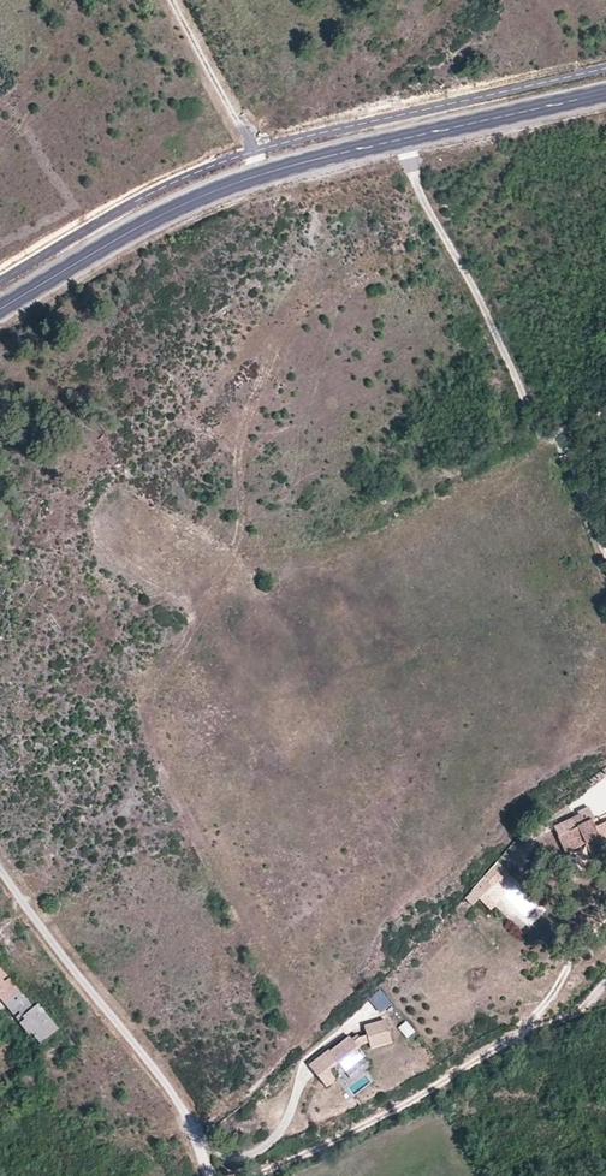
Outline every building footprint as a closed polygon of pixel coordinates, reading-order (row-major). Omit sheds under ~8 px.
[(593,863),(605,857),(605,825),(595,829),(591,821),(583,825),(579,816),(554,828),(565,852),(584,844),(593,863)] [(507,873),(497,863),(496,863),(471,890),(481,899),(507,873)] [(0,967),(0,998),(38,1046),(58,1029),(38,1005),(34,1008),(0,967)] [(355,1040),(351,1035),(332,1050),(330,1048),(310,1064),(326,1086),(336,1078),(330,1070),(339,1063),(346,1071),(366,1055),(360,1047),(364,1043),(370,1042),(372,1048),(393,1042),(387,1019),(366,1025),(368,1034),(361,1036),(355,1040)] [(408,1040),(417,1033),(407,1022),(399,1029),(408,1040)]
